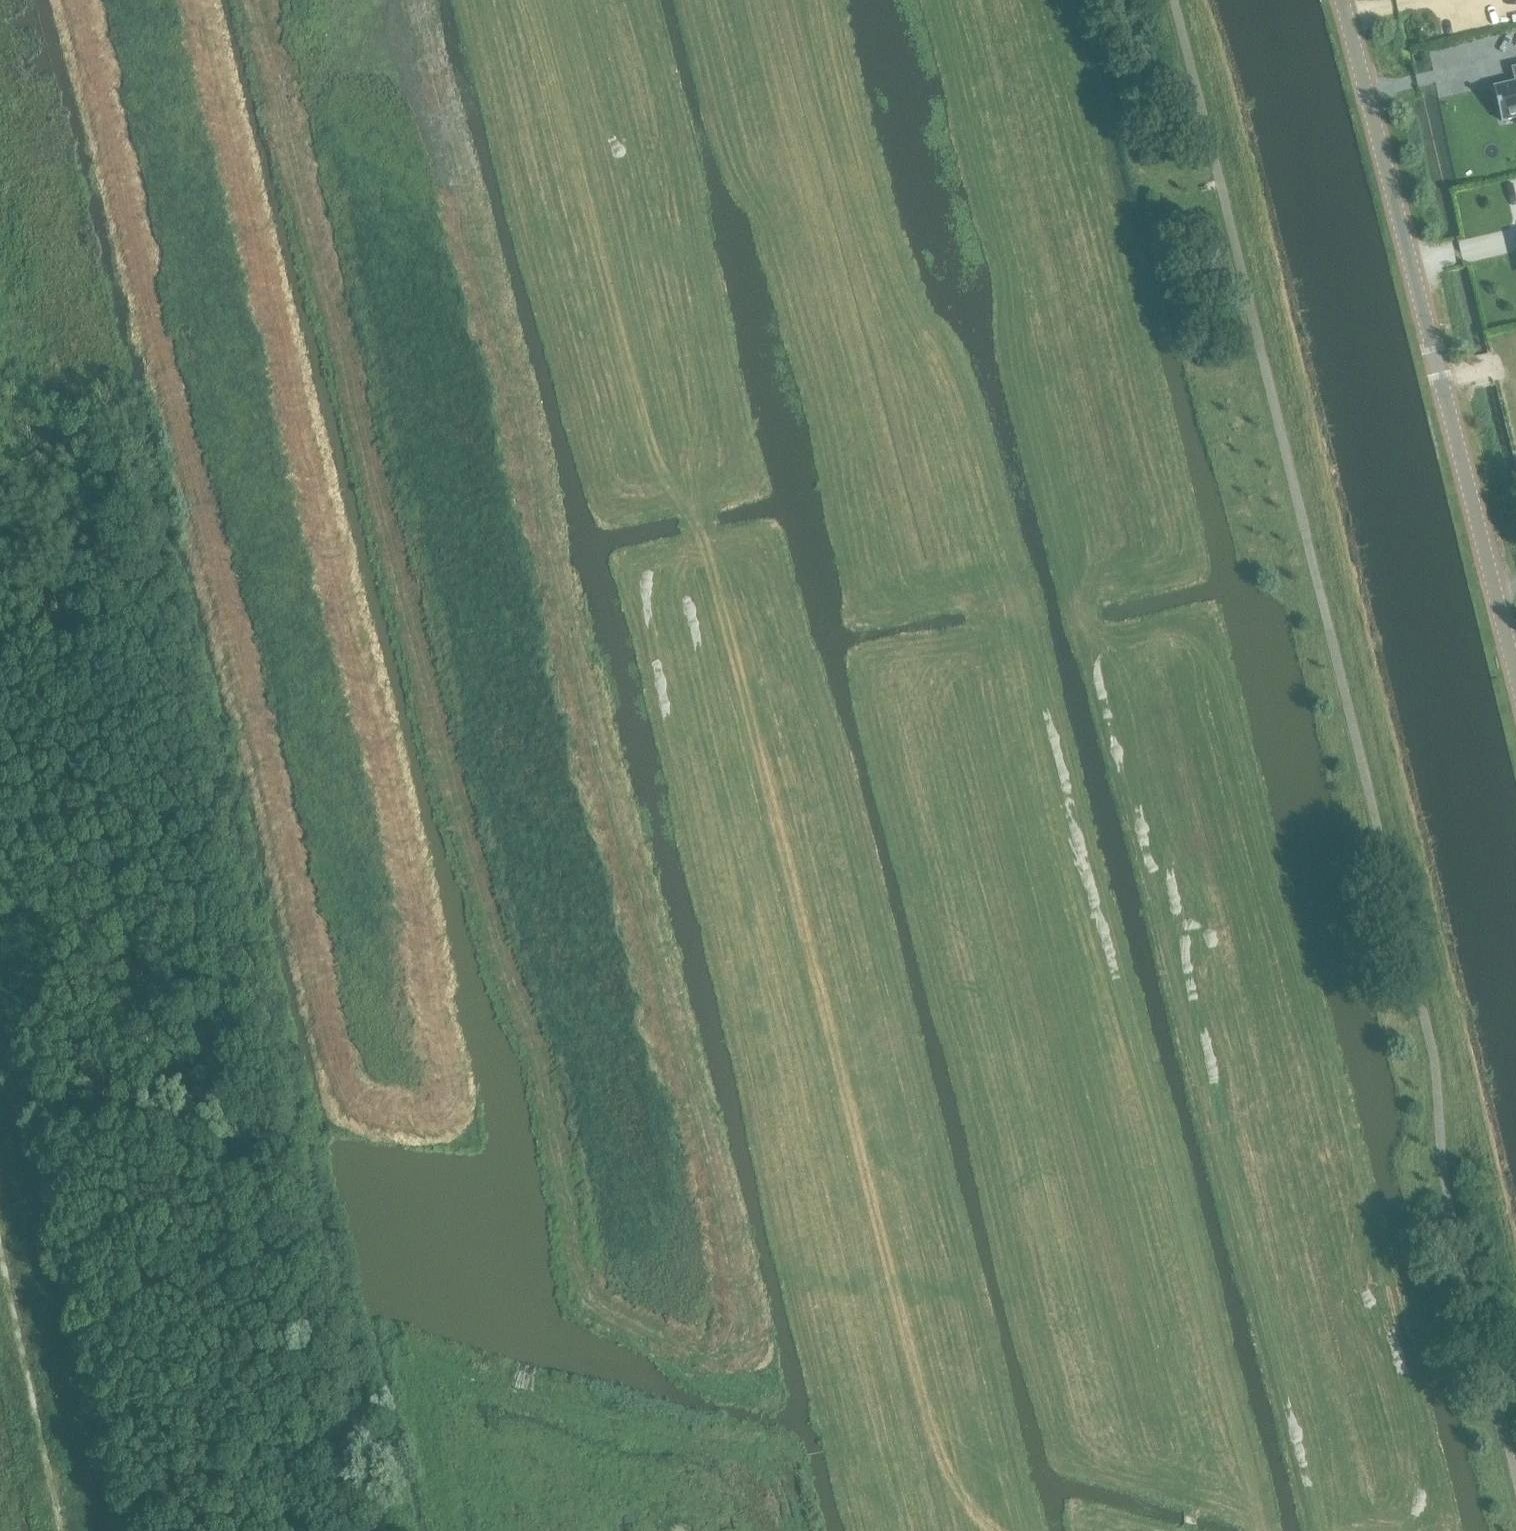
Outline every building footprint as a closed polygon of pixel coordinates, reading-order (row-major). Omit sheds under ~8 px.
[(1486,94),(1500,147),(1515,143),(1515,88),(1486,94)]
